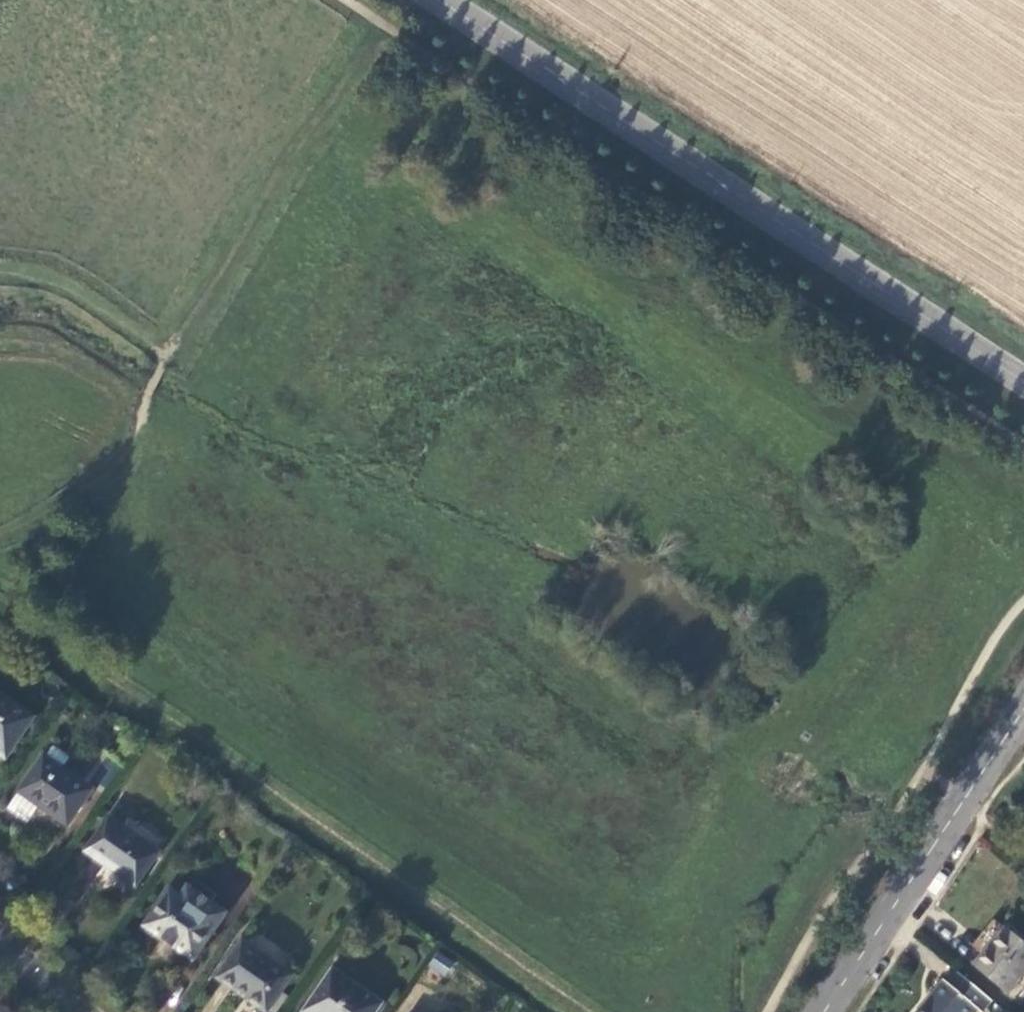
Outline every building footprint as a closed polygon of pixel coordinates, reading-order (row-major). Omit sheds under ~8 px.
[(0,695),(0,754),(4,756),(32,717),(0,695)] [(92,788),(43,754),(18,791),(38,805),(66,825),(92,788)] [(38,805),(18,791),(6,809),(26,823),(38,805)] [(121,826),(109,817),(86,851),(134,885),(158,851),(134,834),(139,827),(127,818),(121,826)] [(143,925),(158,936),(180,951),(192,959),(223,913),(209,902),(214,894),(192,879),(179,897),(168,889),(143,925)] [(1006,929),(974,968),(1006,994),(1023,972),(1023,944),(1006,929)] [(180,951),(158,936),(150,947),(172,962),(180,951)] [(242,942),(215,978),(264,1011),(265,1011),(291,976),(242,942)] [(444,975),(452,961),(435,952),(427,966),(444,975)] [(380,1003),(332,970),(303,1011),(374,1011),(380,1003)] [(959,974),(949,986),(944,982),(919,1011),(974,1011),(976,1009),(979,1011),(982,1011),(991,1001),(959,974)]
